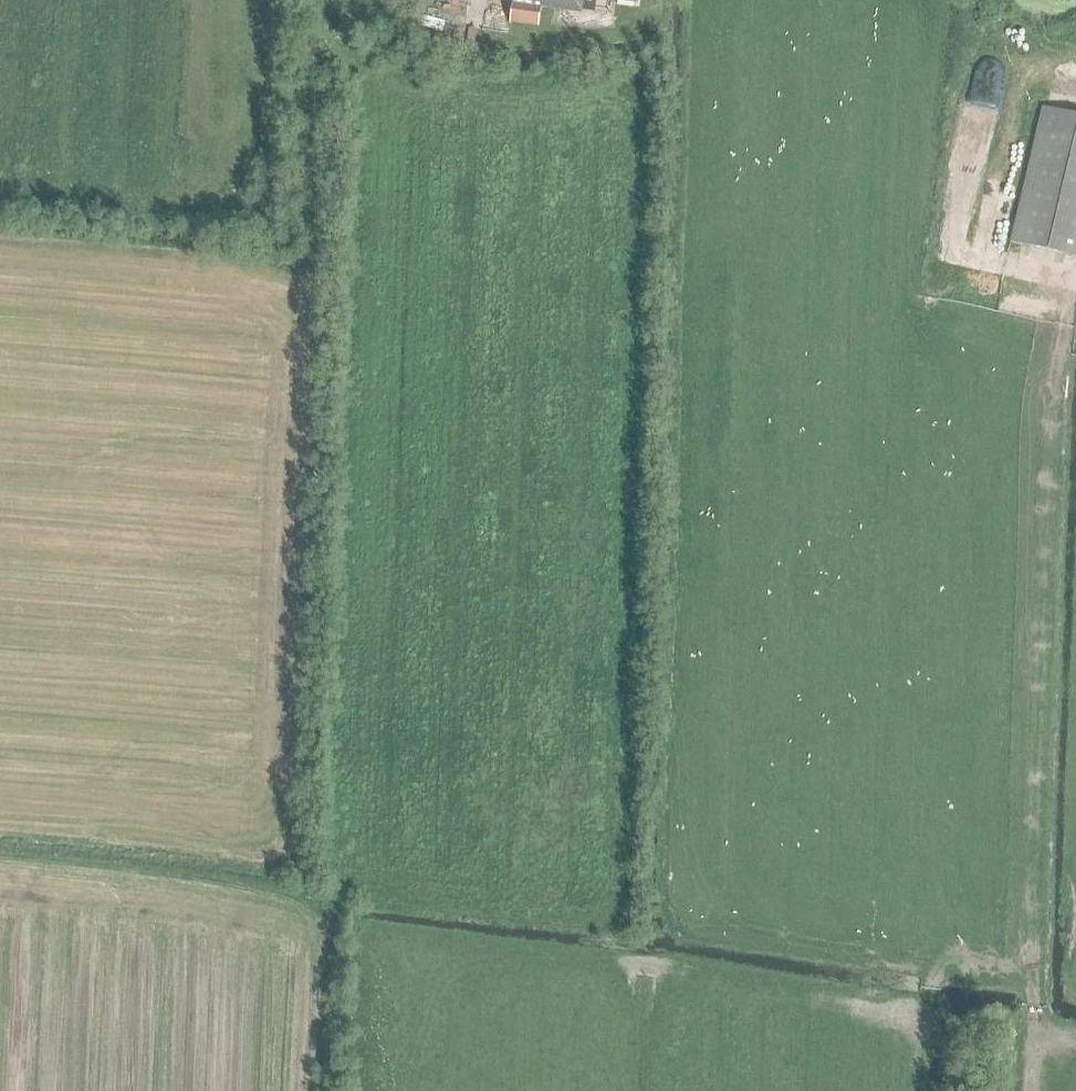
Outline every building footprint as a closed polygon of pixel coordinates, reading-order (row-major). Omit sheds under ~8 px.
[(515,5),(513,24),(540,28),(543,8),(584,14),(586,0),(514,0),(513,5),(515,5)] [(1075,256),(1075,114),(1042,106),(1011,242),(1075,256)]
